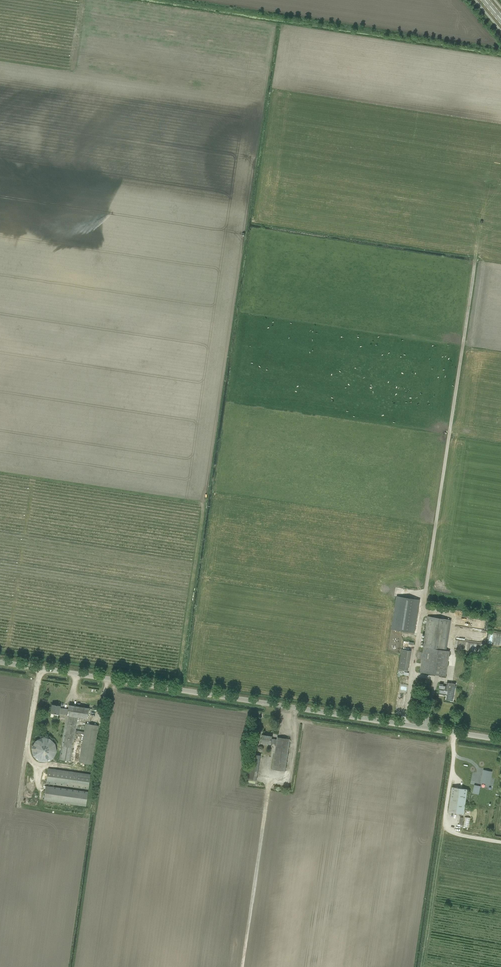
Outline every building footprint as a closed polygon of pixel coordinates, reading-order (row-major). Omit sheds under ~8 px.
[(419,600),(397,596),(392,629),(414,633),(419,600)] [(449,651),(446,651),(451,620),(428,616),(423,647),(424,647),(420,672),(446,676),(449,651)] [(485,630),(486,622),(479,621),(478,629),(485,630)] [(500,644),(500,634),(485,631),(484,637),(483,637),(483,642),(500,644)] [(472,643),(471,650),(480,652),(482,645),(472,643)] [(401,649),(398,670),(408,671),(410,650),(401,649)] [(439,689),(440,690),(440,694),(447,695),(447,693),(449,694),(448,700),(453,701),(455,684),(447,682),(446,686),(443,686),(443,685),(440,684),(439,689)] [(67,715),(68,711),(59,709),(60,706),(52,704),(51,713),(59,714),(67,715)] [(67,715),(78,717),(87,719),(88,708),(69,705),(68,711),(67,715)] [(67,715),(59,759),(70,761),(75,733),(75,730),(78,717),(67,715)] [(84,731),(76,730),(75,730),(75,733),(83,734),(78,762),(92,765),(98,726),(85,723),(84,731)] [(57,754),(48,735),(29,744),(39,763),(57,754)] [(262,743),(276,745),(277,739),(271,739),(272,736),(263,735),(262,743)] [(277,737),(277,739),(276,745),(272,769),(285,771),(290,739),(277,737)] [(257,780),(260,755),(252,754),(248,779),(257,780)] [(46,783),(88,789),(90,774),(48,768),(46,783)] [(492,772),(484,770),(481,782),(489,784),(492,772)] [(44,800),(86,806),(88,791),(46,786),(44,800)] [(451,787),(447,812),(463,814),(467,790),(451,787)]
